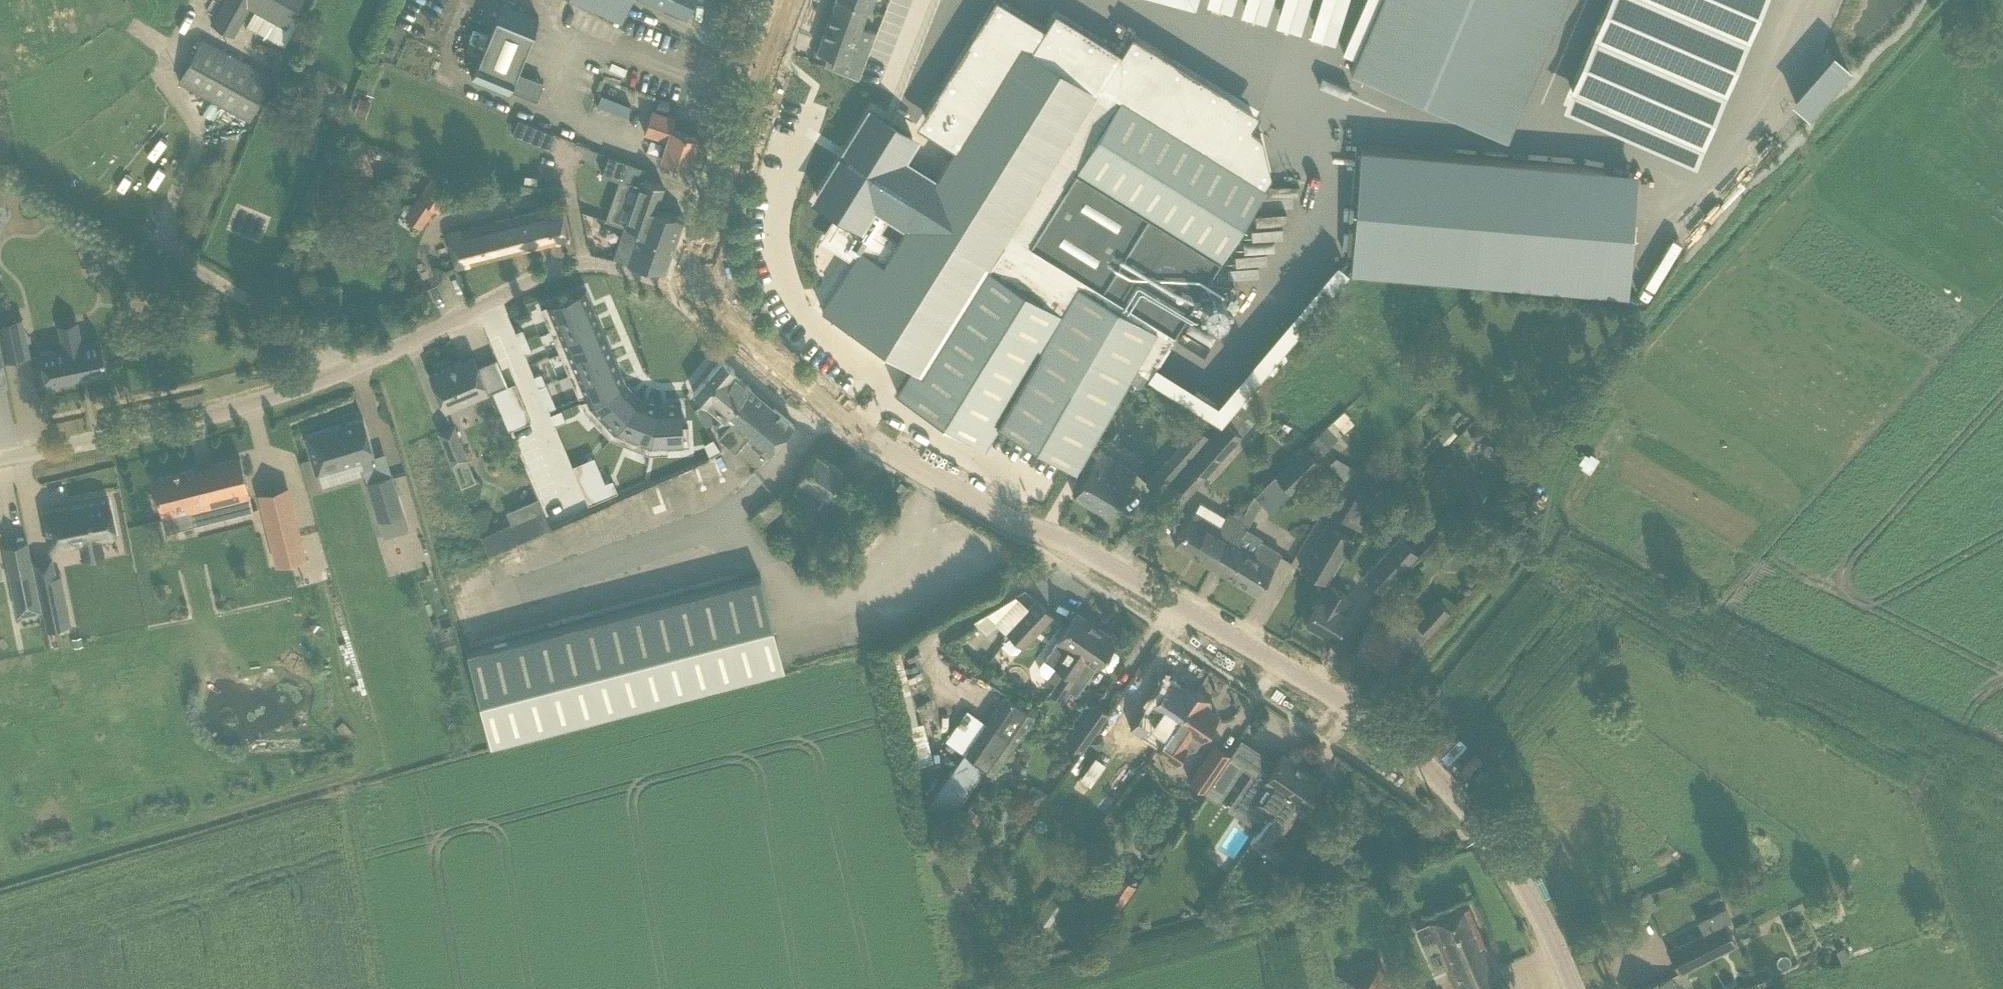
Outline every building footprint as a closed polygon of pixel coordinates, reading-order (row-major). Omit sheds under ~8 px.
[(284,46),(297,22),(292,19),(302,0),(223,0),(210,24),(233,36),(249,8),(253,11),(246,24),(284,46)] [(686,17),(694,0),(648,0),(686,17)] [(846,0),(834,0),(817,50),(839,58),(835,69),(858,77),(874,31),(860,26),(867,7),(846,0)] [(867,7),(870,9),(873,0),(846,0),(867,7)] [(1356,13),(1301,0),(1124,0),(1346,52),(1356,13)] [(1598,0),(1382,0),(1358,76),(1522,129),(1528,113),(1558,122),(1598,0)] [(1592,134),(1637,0),(1609,0),(1567,126),(1592,134)] [(1634,58),(1658,64),(1675,0),(1649,0),(1634,58)] [(1711,0),(1685,0),(1658,81),(1681,88),(1711,0)] [(1785,0),(1761,0),(1750,40),(1736,36),(1746,0),(1722,0),(1676,166),(1690,170),(1718,68),(1733,72),(1704,174),(1734,182),(1785,0)] [(501,2),(471,77),(508,92),(509,89),(536,100),(543,82),(516,71),(538,18),(501,2)] [(997,419),(1075,466),(1136,365),(1149,373),(1259,182),(1114,98),(1124,80),(1007,11),(946,107),(877,219),(866,236),(853,227),(836,254),(849,263),(821,308),(912,364),(896,390),(983,443),(997,419)] [(178,81),(247,118),(271,75),(202,38),(178,81)] [(598,84),(595,93),(605,97),(608,87),(598,84)] [(669,100),(660,97),(656,107),(666,110),(669,100)] [(687,166),(697,136),(672,128),(675,117),(651,109),(644,132),(666,140),(660,158),(687,166)] [(520,118),(514,132),(536,142),(542,127),(520,118)] [(1636,170),(1360,147),(1350,269),(1626,291),(1636,170)] [(607,156),(601,174),(617,179),(638,187),(633,201),(631,206),(624,225),(623,227),(635,231),(655,238),(657,234),(675,240),(683,217),(654,210),(663,184),(642,177),(645,169),(626,162),(623,161),(607,156)] [(417,196),(436,210),(454,184),(435,171),(417,196)] [(448,232),(456,265),(568,238),(559,204),(448,232)] [(626,260),(625,261),(664,270),(675,240),(657,234),(655,238),(635,231),(626,260)] [(1480,287),(1479,289),(1495,290),(1495,289),(1496,282),(1480,281),(1480,287)] [(584,285),(540,304),(549,327),(594,308),(584,285)] [(594,308),(549,327),(559,349),(603,330),(594,308)] [(0,321),(0,336),(24,331),(21,316),(0,321)] [(1190,316),(1187,326),(1205,331),(1208,320),(1190,316)] [(522,328),(515,331),(519,342),(527,339),(522,328)] [(603,330),(559,349),(568,371),(613,352),(603,330)] [(53,349),(40,352),(47,385),(107,373),(100,339),(81,343),(79,332),(61,335),(63,347),(61,347),(62,351),(54,353),(53,349)] [(519,342),(524,353),(531,350),(527,339),(519,342)] [(613,352),(568,371),(580,398),(624,379),(613,352)] [(429,374),(436,392),(444,411),(488,392),(473,355),(429,374)] [(743,400),(753,389),(731,371),(734,368),(721,357),(693,391),(708,404),(722,416),(716,422),(722,426),(718,430),(757,464),(767,452),(749,437),(753,432),(742,422),(753,409),(743,400)] [(541,371),(533,374),(538,386),(545,382),(541,371)] [(624,379),(580,398),(583,406),(610,434),(638,394),(624,379)] [(507,384),(492,390),(508,429),(530,420),(514,381),(507,384)] [(548,408),(555,405),(547,386),(540,390),(548,408)] [(792,423),(753,389),(743,400),(753,409),(742,422),(753,432),(749,437),(767,452),(792,423)] [(638,394),(610,434),(648,450),(656,401),(638,394)] [(656,401),(648,450),(667,449),(667,443),(689,442),(687,422),(681,422),(680,400),(656,401)] [(701,404),(693,409),(705,426),(712,421),(701,404)] [(569,415),(565,406),(549,413),(554,424),(569,415)] [(364,416),(305,434),(316,472),(375,454),(364,416)] [(1209,435),(1160,491),(1178,507),(1241,435),(1223,419),(1210,436),(1209,435)] [(454,424),(438,430),(452,464),(453,463),(466,458),(467,458),(454,424)] [(1195,424),(1146,480),(1160,491),(1209,435),(1195,424)] [(1478,436),(1483,431),(1474,424),(1467,433),(1472,437),(1478,436)] [(1296,454),(1275,475),(1281,483),(1290,492),(1320,464),(1315,458),(1324,449),(1325,448),(1336,437),(1324,427),(1302,448),(1299,446),(1294,452),(1296,454)] [(1073,494),(1111,516),(1136,471),(1098,450),(1073,494)] [(1584,452),(1579,461),(1584,464),(1589,455),(1587,454),(1584,452)] [(793,489),(804,496),(810,488),(824,497),(842,469),(816,453),(800,477),(801,477),(793,489)] [(593,455),(571,464),(588,503),(617,490),(612,477),(604,480),(593,455)] [(239,456),(153,477),(157,495),(154,496),(157,505),(160,505),(163,518),(165,518),(168,528),(193,522),(193,524),(253,509),(239,456)] [(392,472),(367,480),(379,519),(404,511),(392,472)] [(1340,518),(1360,530),(1380,498),(1377,497),(1382,488),(1366,478),(1361,487),(1359,486),(1340,518)] [(749,514),(758,525),(783,506),(774,494),(749,514)] [(116,534),(109,499),(42,512),(49,548),(80,541),(81,548),(100,544),(99,538),(116,534)] [(292,507),(262,515),(270,546),(285,542),(290,562),(305,558),(292,507)] [(502,546),(549,525),(542,509),(495,530),(502,546)] [(1194,509),(1173,543),(1212,566),(1240,519),(1227,511),(1220,524),(1194,509)] [(1240,519),(1212,566),(1215,568),(1256,592),(1266,574),(1280,551),(1259,539),(1252,551),(1237,542),(1244,530),(1248,523),(1240,519)] [(1300,565),(1326,580),(1351,537),(1325,522),(1300,565)] [(1473,533),(1466,541),(1476,550),(1483,542),(1473,533)] [(1361,574),(1381,593),(1418,554),(1398,535),(1361,574)] [(9,565),(7,565),(14,600),(16,599),(15,598),(36,593),(36,595),(39,595),(31,560),(29,561),(29,562),(9,566),(9,565)] [(55,575),(36,579),(44,617),(46,630),(66,626),(63,613),(55,575)] [(465,651),(489,743),(783,666),(760,575),(465,651)] [(1341,609),(1349,596),(1326,583),(1304,620),(1333,637),(1347,613),(1341,609)] [(461,598),(471,617),(480,613),(471,593),(461,598)] [(1415,622),(1427,632),(1445,608),(1434,597),(1415,622)] [(1008,634),(999,643),(1008,652),(1016,652),(1051,614),(1035,599),(1005,631),(1008,634)] [(1386,664),(1403,636),(1386,625),(1393,615),(1379,606),(1372,617),(1355,646),(1386,664)] [(1063,671),(1095,625),(1075,612),(1057,638),(1039,665),(1040,672),(1046,677),(1055,683),(1063,671)] [(1095,625),(1063,671),(1081,684),(1095,664),(1096,665),(1097,663),(1105,669),(1110,668),(1118,657),(1117,652),(1109,646),(1114,638),(1095,625)] [(80,636),(73,638),(74,646),(82,644),(80,636)] [(1153,747),(1195,689),(1181,680),(1175,681),(1158,707),(1165,712),(1152,732),(1147,729),(1141,739),(1153,747)] [(1217,715),(1208,709),(1210,707),(1208,706),(1207,708),(1202,704),(1206,699),(1208,700),(1209,699),(1195,689),(1153,747),(1155,749),(1157,750),(1160,752),(1161,750),(1177,761),(1186,747),(1182,744),(1192,730),(1202,737),(1204,734),(1208,735),(1213,727),(1211,724),(1217,715)] [(1005,693),(964,752),(992,771),(1033,713),(1005,693)] [(1066,740),(1080,750),(1107,710),(1094,701),(1066,740)] [(1188,780),(1203,790),(1228,753),(1214,743),(1188,780)] [(992,771),(964,752),(928,803),(948,816),(977,775),(986,781),(992,771)] [(1266,757),(1241,794),(1259,806),(1269,813),(1301,766),(1282,753),(1278,758),(1277,757),(1276,759),(1277,760),(1274,764),(1267,758),(1266,757)] [(1229,754),(1209,784),(1221,792),(1241,762),(1229,754)] [(1258,830),(1249,843),(1259,849),(1274,858),(1291,839),(1283,833),(1301,805),(1303,806),(1309,796),(1321,780),(1301,766),(1269,813),(1257,830),(1258,830)] [(968,807),(956,824),(969,833),(982,815),(968,807)] [(1221,845),(1237,856),(1251,836),(1234,825),(1221,845)] [(1277,867),(1270,871),(1276,881),(1284,877),(1277,867)] [(1100,901),(1116,912),(1135,885),(1119,874),(1100,901)] [(1696,916),(1704,933),(1724,923),(1731,919),(1723,903),(1696,916)] [(1503,978),(1499,980),(1494,968),(1498,967),(1487,943),(1484,944),(1467,904),(1428,921),(1448,966),(1444,968),(1453,988),(1507,988),(1503,978)] [(1668,951),(1678,972),(1734,944),(1724,923),(1668,951)] [(1669,976),(1657,982),(1655,979),(1641,986),(1636,988),(1676,988),(1669,976)]
